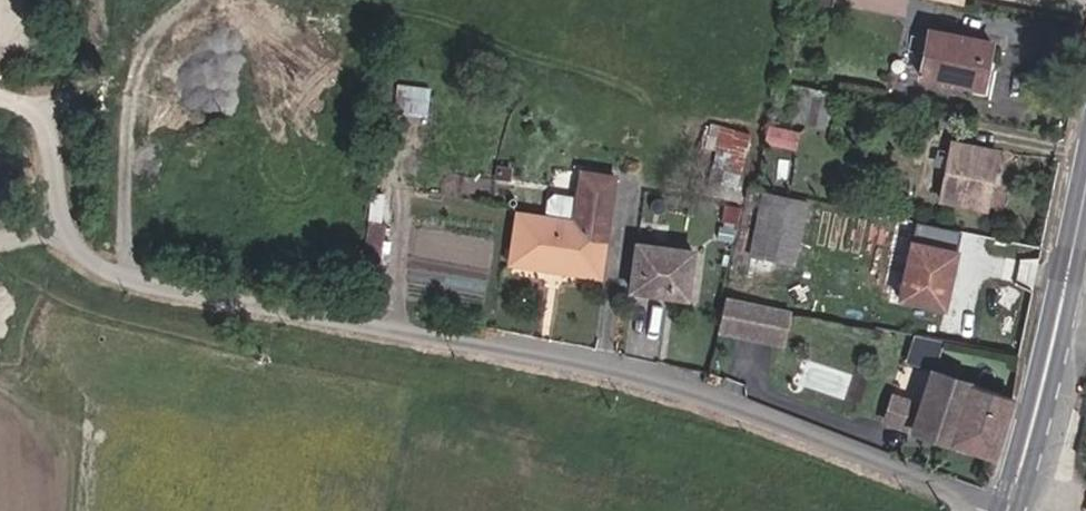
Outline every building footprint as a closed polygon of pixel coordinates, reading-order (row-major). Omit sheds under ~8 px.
[(980,84),(979,98),(999,101),(1007,53),(942,40),(935,74),(980,84)] [(399,111),(431,113),(433,84),(401,82),(399,111)] [(820,92),(789,86),(783,123),(814,128),(820,92)] [(714,122),(707,164),(745,170),(751,128),(714,122)] [(787,133),(758,127),(754,147),(783,152),(787,133)] [(988,205),(999,150),(959,142),(947,197),(988,205)] [(572,169),(565,219),(512,211),(504,259),(593,272),(608,174),(572,169)] [(801,202),(759,193),(745,254),(788,265),(801,202)] [(910,232),(956,242),(959,227),(913,217),(910,232)] [(693,259),(635,245),(624,291),(682,305),(693,259)] [(945,317),(957,255),(911,246),(899,307),(945,317)] [(786,294),(723,280),(716,312),(778,326),(786,294)] [(937,358),(942,339),(916,331),(910,350),(937,358)] [(883,419),(991,455),(1000,422),(1008,396),(930,371),(919,405),(891,395),(883,419)]
